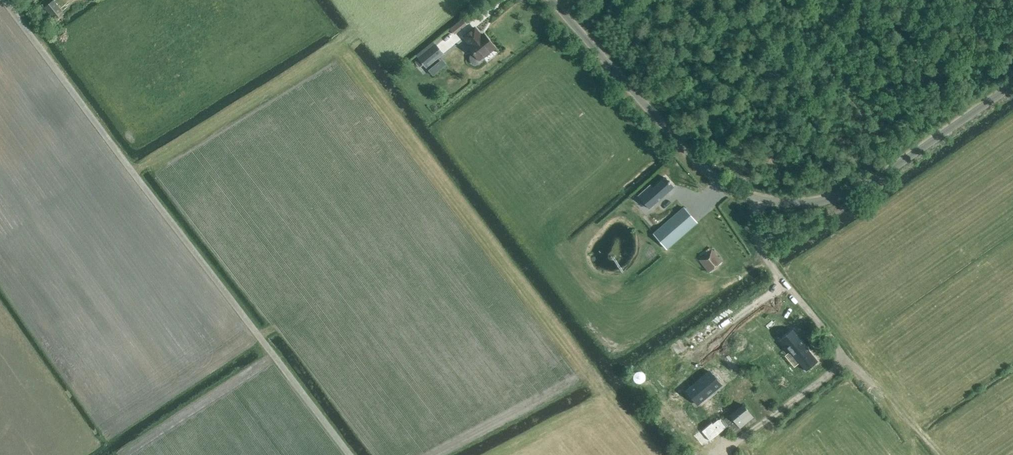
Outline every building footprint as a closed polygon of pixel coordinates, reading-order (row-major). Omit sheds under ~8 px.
[(55,20),(65,13),(54,0),(45,8),(55,20)] [(457,22),(461,27),(466,23),(461,18),(457,22)] [(471,46),(469,47),(474,54),(471,56),(470,58),(471,61),(472,64),(475,65),(478,64),(483,60),(482,58),(495,48),(484,35),(480,38),(478,36),(480,35),(475,28),(464,37),(471,46)] [(433,42),(416,56),(423,64),(427,61),(429,64),(433,60),(427,53),(436,45),(433,42)] [(441,57),(428,70),(433,75),(447,63),(441,57)] [(658,201),(674,187),(665,178),(653,189),(656,192),(653,195),(649,198),(654,204),(658,201)] [(651,219),(661,210),(656,205),(646,213),(651,219)] [(683,208),(653,234),(666,250),(697,223),(683,208)] [(709,273),(722,262),(712,250),(699,260),(709,273)] [(818,361),(792,329),(780,339),(805,371),(818,361)] [(694,387),(688,392),(698,405),(723,386),(712,373),(704,379),(694,387)] [(712,424),(698,435),(703,440),(707,437),(710,441),(727,427),(734,436),(739,432),(738,430),(753,418),(743,405),(730,416),(723,422),(721,418),(713,425),(712,424)]
